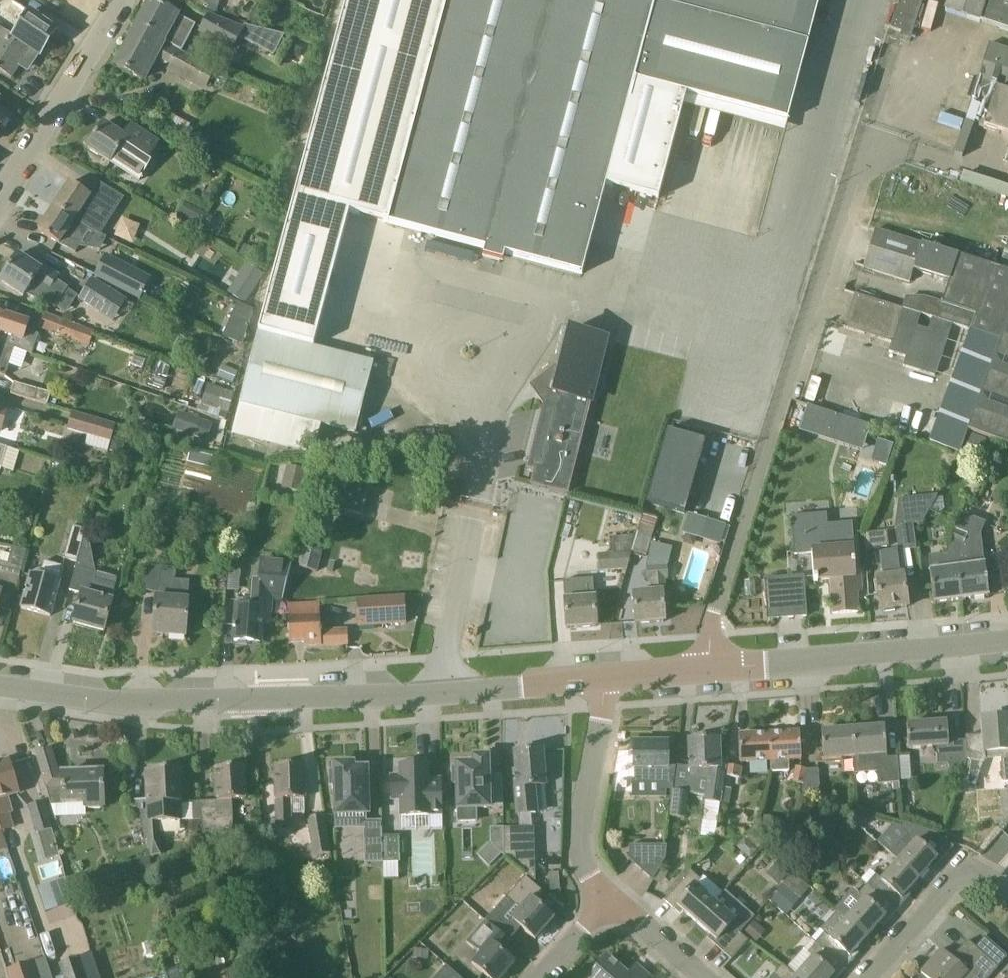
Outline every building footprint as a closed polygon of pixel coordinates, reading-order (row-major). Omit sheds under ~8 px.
[(203,12),(212,14),(216,11),(220,0),(182,0),(203,12)] [(443,19),(388,223),(485,249),(483,257),(503,263),(505,254),(582,275),(635,81),(649,92),(653,86),(686,95),(682,107),(784,134),(820,0),(448,0),(443,19)] [(891,30),(901,33),(900,37),(910,40),(923,0),(900,0),(891,30)] [(945,11),(1007,31),(1007,0),(949,0),(945,11)] [(181,52),(196,25),(151,1),(136,27),(166,43),(178,50),(181,52)] [(22,23),(13,36),(15,37),(14,38),(31,49),(30,50),(40,56),(57,31),(41,20),(12,2),(5,12),(22,23)] [(209,15),(200,33),(232,49),(239,37),(252,44),(260,30),(244,26),(243,29),(209,15)] [(115,66),(146,82),(166,43),(136,27),(115,66)] [(13,36),(0,28),(0,71),(11,78),(23,61),(31,67),(38,55),(40,56),(30,50),(31,49),(14,38),(15,37),(13,36)] [(989,44),(972,98),(988,103),(992,90),(996,91),(983,129),(1007,137),(1007,50),(989,44)] [(181,52),(178,50),(170,66),(167,71),(179,77),(195,86),(206,66),(206,65),(190,56),(181,52)] [(320,74),(303,142),(341,151),(356,87),(332,81),(333,77),(320,74)] [(294,99),(294,100),(285,123),(297,128),(306,106),(305,106),(305,104),(294,99)] [(9,116),(0,110),(0,129),(9,116)] [(132,125),(124,137),(104,123),(87,148),(138,182),(151,161),(148,159),(159,143),(132,125)] [(349,171),(329,166),(300,159),(257,331),(269,334),(268,337),(257,335),(232,435),(313,456),(320,426),(355,435),(374,361),(305,343),(349,171)] [(99,183),(90,196),(70,183),(54,207),(91,231),(91,230),(105,208),(113,214),(123,199),(99,183)] [(177,219),(198,229),(205,214),(185,204),(177,219)] [(107,238),(91,230),(91,231),(54,207),(38,231),(75,255),(85,238),(103,247),(107,238)] [(943,251),(895,236),(875,230),(863,268),(909,282),(914,270),(933,277),(943,251)] [(250,259),(255,250),(244,244),(240,254),(250,259)] [(93,277),(141,302),(153,279),(106,254),(93,277)] [(42,266),(40,269),(18,255),(0,281),(24,297),(25,295),(55,308),(68,288),(55,279),(57,276),(42,266)] [(903,310),(951,325),(971,331),(1001,341),(1007,322),(1007,272),(959,256),(942,304),(924,298),(906,298),(903,310)] [(225,274),(225,260),(205,260),(205,274),(225,274)] [(236,278),(255,290),(264,275),(246,263),(236,278)] [(79,299),(100,312),(114,321),(126,301),(92,279),(79,299)] [(889,352),(906,358),(903,367),(935,377),(951,325),(903,310),(855,294),(844,328),(892,343),(889,352)] [(15,349),(32,355),(39,335),(27,331),(28,327),(29,323),(0,313),(0,344),(15,349)] [(39,328),(80,344),(85,328),(46,313),(39,328)] [(1001,341),(968,431),(968,432),(1007,447),(1007,322),(1001,341)] [(247,335),(229,328),(223,340),(243,348),(247,335)] [(532,485),(568,494),(606,339),(569,330),(561,364),(539,381),(547,392),(528,469),(535,471),(532,485)] [(968,431),(1001,341),(971,331),(930,443),(959,454),(967,432),(968,432),(968,431)] [(15,349),(0,344),(0,374),(6,376),(15,349)] [(233,384),(238,372),(223,365),(218,377),(233,384)] [(47,405),(51,393),(14,383),(11,394),(47,405)] [(219,412),(226,392),(208,385),(201,406),(219,412)] [(0,404),(0,433),(9,406),(0,404)] [(806,404),(798,430),(862,450),(870,424),(806,404)] [(115,426),(107,423),(73,413),(68,429),(111,442),(115,426)] [(186,416),(181,432),(196,437),(207,441),(212,424),(202,421),(186,416)] [(433,433),(405,435),(405,446),(434,444),(433,433)] [(967,443),(980,448),(983,438),(971,434),(967,443)] [(112,440),(109,451),(121,455),(124,443),(112,440)] [(662,443),(642,516),(681,526),(702,453),(662,443)] [(19,453),(0,447),(0,471),(1,469),(13,473),(19,453)] [(212,458),(190,452),(187,464),(210,469),(212,458)] [(284,479),(303,484),(306,470),(287,466),(284,479)] [(330,509),(363,516),(370,487),(336,479),(330,509)] [(899,500),(895,527),(922,524),(937,496),(899,500)] [(720,545),(726,526),(689,514),(683,533),(720,545)] [(839,535),(828,536),(826,515),(791,518),(794,556),(812,555),(814,582),(818,581),(818,580),(831,579),(833,614),(858,613),(857,593),(852,525),(839,526),(839,535)] [(647,557),(657,521),(643,516),(637,537),(631,556),(645,560),(645,557),(647,557)] [(72,527),(63,560),(76,564),(85,531),(72,527)] [(968,535),(955,530),(951,539),(965,544),(968,535)] [(864,535),(866,551),(889,548),(887,532),(869,535),(864,535)] [(989,596),(981,534),(968,535),(965,544),(957,567),(961,600),(989,596)] [(591,557),(592,572),(626,570),(631,556),(637,537),(610,539),(608,547),(610,547),(611,556),(591,557)] [(951,539),(946,552),(961,557),(965,544),(951,539)] [(115,579),(96,574),(89,541),(83,540),(69,591),(82,594),(74,623),(104,631),(113,600),(110,599),(115,579)] [(297,568),(314,572),(319,551),(301,547),(297,568)] [(908,607),(905,587),(901,550),(880,553),(883,576),(876,577),(881,611),(884,610),(884,612),(895,611),(895,609),(908,607)] [(5,560),(0,559),(0,598),(4,585),(14,588),(20,565),(5,560)] [(272,624),(274,604),(274,602),(282,602),(292,563),(262,559),(260,583),(252,582),(251,603),(236,601),(233,630),(235,630),(234,641),(239,642),(239,644),(246,645),(247,642),(254,643),(255,636),(264,637),(265,623),(272,624)] [(50,617),(63,568),(44,563),(42,571),(43,572),(41,578),(31,575),(22,609),(50,617)] [(668,579),(668,566),(645,567),(646,581),(651,581),(652,592),(647,593),(633,593),(634,604),(635,624),(665,622),(664,606),(666,606),(664,579),(668,579)] [(188,619),(189,614),(190,600),(187,600),(188,591),(173,590),(174,569),(145,567),(143,591),(156,592),(153,635),(169,636),(170,631),(185,632),(184,637),(186,637),(187,619),(188,619)] [(957,567),(952,568),(931,571),(929,571),(934,603),(961,600),(957,567)] [(596,627),(595,607),(591,572),(563,575),(564,581),(567,629),(596,627)] [(807,617),(805,597),(804,577),(773,579),(773,589),(775,619),(807,617)] [(765,589),(773,589),(773,579),(764,579),(765,589)] [(358,626),(406,623),(405,598),(356,601),(358,626)] [(347,631),(328,632),(320,632),(319,604),(288,606),(289,641),(304,641),(304,647),(348,645),(347,631)] [(982,720),(983,735),(966,737),(966,740),(968,762),(965,770),(959,786),(977,785),(984,763),(986,760),(1002,759),(1004,783),(1007,782),(1007,718),(982,720)] [(947,722),(907,725),(908,750),(936,748),(937,760),(937,765),(949,764),(950,770),(965,770),(968,762),(966,740),(948,742),(947,722)] [(887,759),(886,747),(885,727),(852,729),(854,758),(856,774),(878,773),(879,785),(893,784),(898,784),(898,758),(887,759)] [(843,759),(854,758),(852,729),(822,731),(823,748),(816,749),(817,764),(843,763),(843,759)] [(801,761),(801,752),(800,733),(769,734),(771,763),(771,773),(789,772),(789,762),(801,761)] [(741,764),(771,763),(769,734),(739,736),(741,764)] [(720,760),(720,758),(719,738),(689,739),(690,766),(676,767),(673,791),(670,817),(686,819),(689,795),(706,797),(705,801),(722,803),(725,777),(727,766),(728,760),(720,760)] [(647,743),(647,740),(631,740),(631,751),(634,751),(634,768),(634,782),(659,782),(659,791),(673,791),(676,767),(668,767),(668,743),(658,743),(658,742),(655,742),(655,743),(647,743)] [(548,769),(544,769),(542,751),(538,751),(536,748),(530,748),(528,752),(515,753),(516,772),(514,772),(519,828),(504,828),(504,857),(536,881),(534,828),(532,828),(531,814),(536,814),(534,787),(545,786),(545,782),(549,782),(548,769)] [(104,811),(103,773),(62,774),(62,775),(59,775),(51,749),(36,753),(54,817),(84,816),(83,811),(104,811)] [(457,765),(457,785),(458,811),(503,809),(503,777),(489,777),(488,757),(474,757),(474,764),(471,764),(467,762),(463,762),(460,765),(457,765)] [(15,781),(9,761),(0,764),(0,826),(1,831),(13,827),(9,815),(13,814),(9,798),(19,795),(15,781)] [(428,766),(421,766),(421,761),(407,761),(407,766),(400,766),(400,777),(392,777),(392,801),(401,800),(401,817),(429,816),(443,816),(442,786),(428,786),(428,766)] [(367,769),(353,769),(353,764),(335,765),(335,772),(330,772),(330,785),(335,785),(336,815),(368,814),(367,769)] [(305,815),(304,785),(304,765),(275,766),(277,827),(292,826),(291,815),(305,815)] [(727,766),(725,777),(741,779),(742,768),(727,766)] [(246,800),(245,787),(244,767),(216,769),(217,801),(197,802),(198,831),(198,833),(203,832),(203,836),(206,836),(206,844),(216,843),(215,835),(233,835),(231,801),(246,800)] [(804,785),(807,770),(796,768),(792,781),(804,785)] [(807,770),(804,785),(801,795),(821,802),(818,769),(807,770)] [(187,832),(198,831),(197,802),(179,803),(178,770),(147,771),(148,802),(135,802),(151,859),(160,856),(160,834),(180,834),(180,821),(186,821),(187,832)] [(27,807),(36,835),(52,830),(44,802),(27,807)] [(827,824),(814,812),(805,823),(818,835),(827,824)] [(325,815),(308,818),(314,856),(331,853),(325,815)] [(776,834),(779,819),(764,816),(761,830),(776,834)] [(366,862),(383,862),(382,822),(365,822),(366,862)] [(942,848),(947,842),(937,834),(903,823),(901,829),(900,830),(898,828),(881,846),(898,861),(919,879),(936,860),(939,863),(948,853),(942,848)] [(383,862),(399,861),(400,861),(399,837),(382,837),(383,862)] [(746,840),(745,839),(744,838),(736,848),(750,860),(759,850),(758,849),(746,840)] [(768,845),(778,855),(784,848),(774,839),(768,845)] [(667,842),(629,842),(629,855),(652,876),(666,855),(667,842)] [(502,854),(491,843),(478,856),(489,867),(502,854)] [(60,857),(58,849),(41,854),(44,861),(60,857)] [(134,862),(136,877),(153,874),(150,859),(134,862)] [(902,899),(919,879),(898,861),(881,880),(876,875),(867,885),(897,911),(905,901),(902,899)] [(769,871),(781,883),(790,873),(777,862),(769,871)] [(697,923),(716,902),(697,885),(701,881),(690,872),(664,901),(674,910),(678,907),(697,923)] [(560,891),(559,874),(549,874),(550,891),(560,891)] [(79,877),(66,880),(68,888),(81,885),(79,877)] [(525,877),(486,921),(504,937),(509,942),(521,928),(535,940),(554,919),(535,903),(544,893),(525,877)] [(44,911),(65,904),(58,880),(36,886),(44,911)] [(783,912),(797,896),(784,885),(771,901),(783,912)] [(888,921),(897,911),(867,885),(858,895),(863,900),(846,919),(868,937),(885,918),(888,921)] [(750,923),(740,914),(745,908),(726,891),(716,902),(697,923),(716,940),(713,944),(723,953),(740,934),(750,923)] [(868,937),(846,919),(838,911),(821,931),(825,934),(816,944),(846,970),(854,960),(851,956),(868,937)] [(515,964),(496,947),(504,937),(486,921),(467,943),(480,954),(472,963),(488,977),(502,977),(515,964)] [(756,943),(765,931),(754,922),(744,934),(756,943)] [(732,960),(748,941),(740,934),(723,953),(732,960)] [(998,967),(1007,957),(985,938),(976,948),(968,941),(958,952),(961,954),(955,962),(941,950),(921,973),(927,977),(988,977),(998,967)] [(846,970),(816,944),(810,950),(813,953),(794,975),(797,977),(832,977),(833,976),(835,977),(838,977),(846,970)] [(413,959),(429,960),(430,951),(414,949),(413,959)] [(648,977),(637,966),(628,976),(607,957),(588,977),(647,977),(648,977)] [(33,962),(38,977),(52,977),(45,958),(33,962)] [(76,959),(59,964),(63,976),(56,977),(82,977),(76,959)] [(33,962),(6,971),(8,977),(38,977),(33,962)] [(788,969),(787,970),(783,965),(774,975),(777,977),(797,977),(794,975),(788,969)] [(447,966),(436,977),(460,977),(447,966)] [(166,977),(184,977),(181,969),(165,976),(166,977)]
